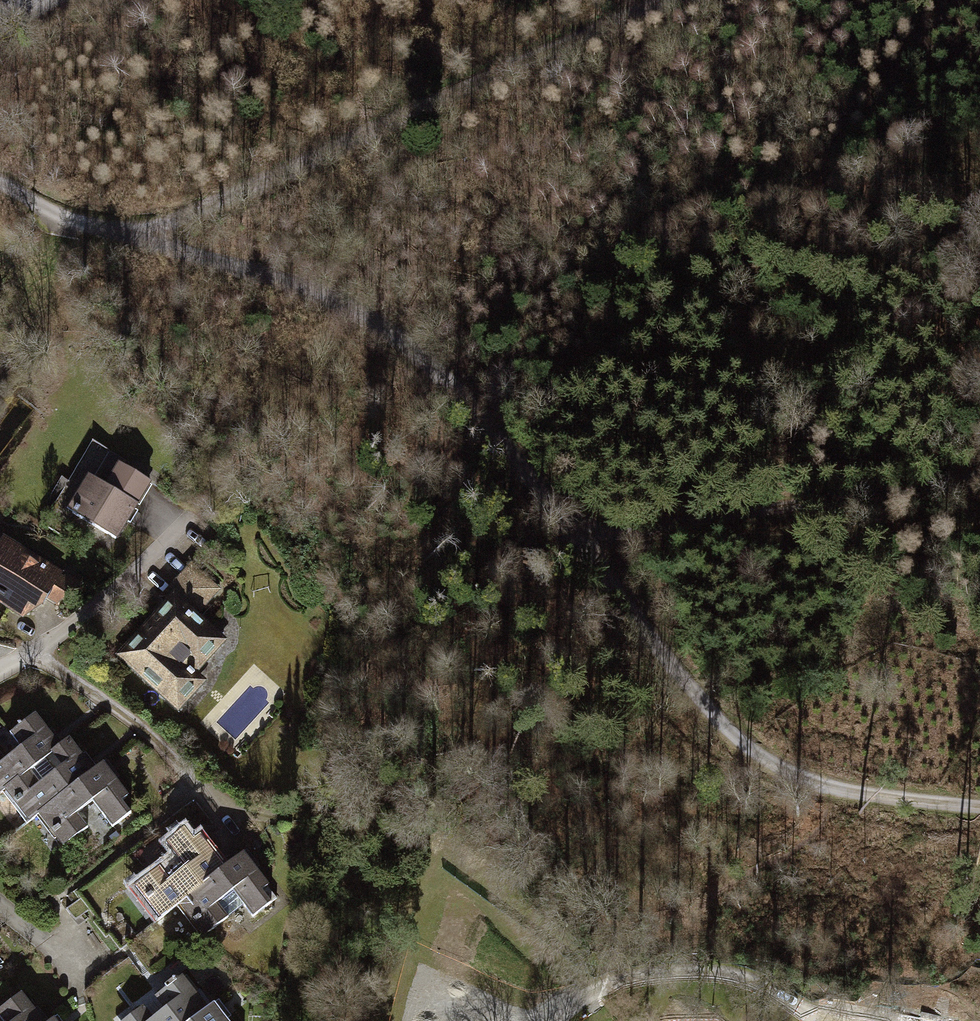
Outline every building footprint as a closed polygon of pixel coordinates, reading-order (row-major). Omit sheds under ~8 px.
[(83,458),(60,499),(117,531),(149,473),(108,451),(99,467),(83,458)] [(4,532),(0,539),(0,602),(23,617),(46,604),(49,598),(58,603),(85,581),(4,532)] [(175,592),(119,652),(183,711),(215,677),(202,665),(228,637),(204,615),(228,589),(194,558),(169,585),(175,592)] [(6,788),(64,744),(39,711),(11,732),(20,745),(6,755),(0,747),(0,793),(6,788)] [(6,788),(28,817),(34,812),(95,765),(73,737),(64,744),(6,788)] [(34,812),(62,848),(88,827),(76,810),(95,795),(116,822),(131,810),(122,799),(131,791),(105,757),(95,765),(34,812)] [(130,885),(159,921),(176,906),(228,864),(203,834),(198,838),(186,823),(166,839),(160,831),(133,853),(148,871),(130,885)] [(176,906),(201,937),(246,901),(256,914),(272,901),(261,888),(270,881),(245,850),(228,864),(176,906)] [(130,1020),(194,1020),(212,1008),(186,974),(163,992),(159,986),(139,1002),(145,1010),(130,1020)] [(19,989),(2,1003),(0,1001),(0,1020),(45,1020),(19,989)] [(219,1000),(212,1008),(194,1020),(235,1020),(219,1000)] [(897,1020),(953,1020),(900,1008),(897,1020)]
